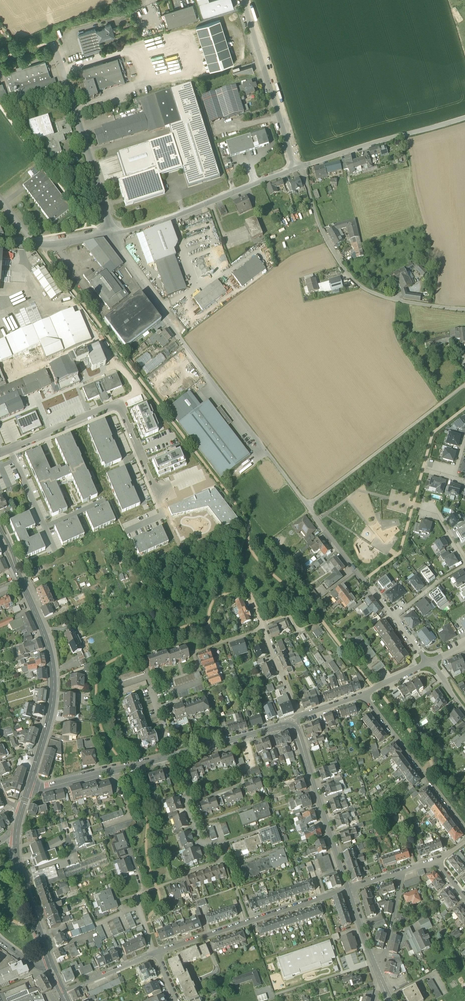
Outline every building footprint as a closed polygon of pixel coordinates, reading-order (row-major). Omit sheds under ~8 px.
[(203,17),(234,8),(231,0),(209,0),(198,3),(203,17)] [(164,13),(168,28),(197,19),(192,4),(164,13)] [(196,27),(210,71),(234,64),(220,20),(196,27)] [(96,31),(98,40),(114,35),(112,29),(110,24),(105,26),(105,28),(96,31)] [(112,29),(114,35),(121,33),(120,27),(112,29)] [(78,34),(84,54),(101,49),(98,40),(96,31),(95,29),(78,34)] [(96,82),(99,92),(125,84),(123,76),(121,71),(117,58),(81,69),(86,85),(96,82)] [(16,70),(10,72),(5,74),(11,93),(16,92),(20,91),(21,96),(56,85),(54,79),(51,81),(48,70),(50,69),(49,67),(47,67),(45,61),(22,69),(16,70)] [(233,72),(235,78),(254,72),(252,66),(240,70),(233,72)] [(88,100),(88,101),(94,99),(94,98),(101,96),(99,92),(96,82),(86,85),(84,86),(88,100)] [(254,94),(255,94),(254,91),(257,90),(256,86),(253,87),(252,84),(251,83),(249,84),(249,83),(243,85),(244,86),(245,91),(246,92),(246,94),(247,94),(248,93),(249,95),(254,93),(254,94)] [(3,106),(9,104),(3,84),(0,85),(0,97),(3,106)] [(170,127),(173,137),(183,169),(189,187),(220,177),(191,85),(171,91),(181,123),(170,127)] [(81,94),(83,101),(88,100),(84,86),(80,87),(82,94),(81,94)] [(241,92),(245,91),(244,86),(236,88),(238,95),(242,94),(241,92)] [(216,93),(225,119),(244,113),(244,112),(242,107),(241,102),(240,99),(238,95),(236,88),(236,87),(216,93)] [(171,91),(155,96),(165,129),(170,127),(181,123),(171,91)] [(212,123),(225,119),(216,93),(203,97),(212,123)] [(150,133),(165,129),(155,96),(140,101),(144,113),(149,131),(150,133)] [(144,113),(138,115),(143,132),(149,131),(144,113)] [(138,115),(108,124),(101,127),(102,128),(103,132),(95,134),(97,140),(96,141),(98,146),(114,142),(143,132),(138,115)] [(35,142),(46,138),(54,136),(48,116),(29,123),(35,142)] [(7,168),(22,187),(41,172),(0,118),(0,174),(7,168)] [(59,134),(63,136),(72,133),(68,120),(56,124),(59,134)] [(265,131),(241,138),(245,152),(264,146),(261,137),(266,136),(265,131)] [(46,138),(47,143),(58,140),(59,143),(65,142),(63,136),(59,134),(54,136),(46,138)] [(149,144),(154,160),(157,170),(159,176),(183,169),(173,137),(149,144)] [(231,157),(245,152),(241,138),(226,142),(231,157)] [(62,152),(59,143),(58,140),(47,143),(46,144),(50,156),(62,152)] [(154,160),(149,144),(116,155),(123,175),(124,175),(125,178),(124,179),(124,180),(133,177),(157,170),(154,160)] [(371,156),(373,156),(380,153),(381,153),(380,149),(379,147),(369,150),(371,156)] [(349,173),(354,171),(355,171),(354,170),(358,169),(359,171),(361,170),(358,160),(352,162),(351,163),(349,156),(344,157),(345,159),(345,161),(346,164),(348,169),(349,173)] [(365,158),(358,160),(361,170),(362,171),(364,170),(365,170),(368,169),(372,167),(370,162),(369,158),(369,157),(368,157),(365,158)] [(321,166),(323,174),(326,174),(327,173),(336,172),(342,170),(340,162),(321,166)] [(327,178),(327,175),(326,174),(323,174),(321,166),(314,168),(316,179),(323,178),(323,179),(327,178)] [(159,176),(157,170),(133,177),(124,180),(123,180),(118,182),(126,206),(164,194),(159,176)] [(23,186),(52,225),(71,210),(42,172),(23,186)] [(299,179),(289,183),(293,191),(296,190),(296,191),(300,189),(299,188),(302,187),(299,179)] [(277,192),(275,188),(273,184),(267,186),(270,195),(277,192)] [(244,208),(246,212),(252,210),(249,202),(247,197),(234,202),(238,211),(244,208)] [(218,209),(221,217),(227,214),(224,206),(218,209)] [(245,223),(252,240),(263,235),(256,219),(245,223)] [(355,220),(346,222),(347,228),(350,239),(352,239),(359,237),(355,220)] [(347,228),(346,222),(334,225),(333,225),(328,226),(330,230),(328,232),(333,242),(341,238),(337,231),(340,230),(347,228)] [(154,264),(155,264),(174,257),(175,256),(173,251),(175,250),(177,244),(170,224),(143,234),(154,264)] [(186,245),(191,261),(210,255),(206,240),(207,240),(204,231),(190,236),(188,230),(196,228),(195,225),(185,228),(188,237),(185,237),(188,245),(186,245)] [(147,267),(154,264),(143,234),(136,237),(147,267)] [(364,256),(359,237),(352,239),(353,244),(355,243),(359,257),(364,256)] [(341,238),(333,242),(335,246),(339,244),(343,242),(341,239),(341,238)] [(89,284),(105,305),(121,293),(125,291),(112,274),(123,265),(103,239),(83,244),(102,268),(93,274),(96,278),(89,284)] [(350,244),(353,250),(354,254),(355,258),(359,257),(355,243),(353,244),(350,244)] [(186,290),(174,257),(155,264),(167,297),(186,290)] [(232,275),(241,288),(265,269),(256,257),(232,275)] [(415,268),(423,277),(427,273),(417,262),(404,269),(406,273),(410,271),(415,268)] [(33,275),(51,301),(61,294),(43,268),(40,270),(34,275),(33,275)] [(393,274),(398,284),(409,278),(406,273),(404,269),(393,274)] [(96,278),(93,274),(86,279),(89,284),(96,278)] [(340,277),(331,280),(329,282),(331,291),(343,288),(340,277)] [(412,285),(411,283),(410,280),(409,278),(398,284),(402,291),(406,289),(413,285),(412,285)] [(306,282),(307,287),(304,288),(306,294),(309,294),(318,291),(319,294),(331,291),(329,282),(317,285),(315,279),(314,279),(312,280),(306,282)] [(193,299),(202,311),(226,293),(217,281),(193,299)] [(109,310),(125,298),(121,293),(105,305),(109,310)] [(104,322),(125,349),(143,336),(148,332),(161,322),(140,294),(104,322)] [(72,309),(33,326),(40,343),(46,340),(59,344),(65,341),(66,344),(64,344),(65,347),(62,349),(63,352),(87,342),(75,315),(72,309)] [(78,313),(75,315),(87,342),(91,340),(82,318),(81,319),(78,313)] [(39,343),(40,343),(33,326),(32,326),(9,336),(18,355),(40,346),(39,343)] [(157,340),(162,348),(169,343),(168,342),(174,337),(167,329),(162,333),(159,336),(158,335),(157,336),(155,338),(155,339),(157,340)] [(148,339),(151,342),(155,339),(155,338),(157,336),(156,334),(148,339)] [(11,358),(18,355),(9,336),(3,338),(4,340),(11,358)] [(433,347),(442,344),(441,339),(425,342),(426,348),(433,347)] [(11,358),(4,340),(0,342),(0,363),(11,358)] [(39,343),(40,346),(46,359),(63,352),(62,349),(59,344),(46,340),(40,343),(39,343)] [(175,342),(163,351),(166,354),(168,352),(169,354),(178,347),(175,342)] [(98,347),(85,353),(88,360),(92,371),(105,365),(98,347)] [(136,359),(140,366),(152,359),(148,352),(136,359)] [(7,386),(0,389),(0,420),(9,416),(28,408),(24,398),(51,386),(54,393),(54,394),(79,383),(73,366),(88,360),(85,353),(68,360),(67,360),(60,363),(50,368),(49,368),(49,369),(10,385),(8,386),(7,386)] [(161,353),(141,367),(146,374),(166,360),(161,353)] [(117,374),(83,389),(88,401),(95,398),(99,397),(100,399),(101,402),(109,399),(107,396),(106,394),(110,392),(122,387),(117,374)] [(189,392),(186,395),(196,409),(200,406),(189,392)] [(167,409),(178,423),(196,409),(186,395),(167,409)] [(200,406),(196,409),(178,423),(221,479),(250,456),(240,443),(227,426),(215,410),(207,401),(200,406)] [(156,427),(148,408),(147,404),(134,409),(139,422),(140,425),(145,437),(158,432),(156,427)] [(219,407),(215,410),(227,426),(231,423),(219,407)] [(148,408),(156,427),(158,427),(150,408),(148,408)] [(35,412),(16,420),(22,435),(42,427),(35,412)] [(454,425),(457,429),(458,428),(460,430),(461,428),(462,429),(464,427),(464,420),(463,418),(454,425)] [(89,431),(87,431),(102,466),(104,465),(105,468),(121,461),(114,443),(113,444),(111,439),(112,438),(104,421),(88,428),(89,431)] [(67,510),(62,500),(55,484),(71,477),(73,481),(83,503),(89,500),(89,499),(90,499),(91,500),(97,497),(90,481),(91,481),(88,473),(87,474),(80,458),(81,458),(78,451),(77,451),(70,435),(63,438),(64,439),(62,440),(62,439),(55,442),(67,468),(61,471),(59,468),(50,472),(40,449),(32,453),(32,452),(25,455),(32,471),(31,471),(35,479),(35,478),(42,493),(41,494),(45,501),(52,517),(59,514),(59,513),(60,512),(60,513),(67,510)] [(450,435),(447,444),(457,447),(460,437),(457,436),(450,435)] [(176,451),(157,459),(152,461),(158,474),(170,469),(173,468),(185,463),(180,450),(176,451)] [(157,459),(176,451),(175,450),(156,458),(157,459)] [(451,452),(445,451),(443,460),(453,462),(455,454),(451,452)] [(124,468),(106,476),(122,513),(140,505),(133,490),(132,490),(130,485),(131,484),(124,468)] [(59,487),(73,481),(71,477),(55,484),(62,500),(64,499),(59,487)] [(437,493),(442,494),(445,482),(432,478),(431,482),(429,487),(437,489),(436,493),(437,493),(436,493),(437,493)] [(450,488),(448,494),(451,495),(451,496),(455,497),(455,496),(458,497),(460,487),(457,486),(451,485),(450,488)] [(194,497),(168,508),(172,516),(193,511),(208,508),(220,524),(223,527),(239,521),(215,490),(211,491),(211,492),(209,493),(208,491),(194,497)] [(115,522),(107,505),(99,508),(99,509),(94,512),(94,511),(86,514),(93,532),(115,522)] [(208,508),(193,511),(193,513),(207,510),(219,526),(220,524),(208,508)] [(35,527),(29,513),(10,522),(26,558),(45,550),(39,536),(29,541),(25,532),(35,527)] [(448,520),(453,528),(457,525),(463,522),(458,514),(457,515),(456,514),(454,516),(453,517),(448,520)] [(307,537),(311,534),(312,533),(313,527),(305,517),(292,527),(297,533),(300,531),(303,532),(307,537)] [(84,536),(76,518),(68,522),(68,523),(63,525),(54,528),(62,546),(84,536)] [(425,523),(422,522),(421,525),(419,531),(419,532),(422,532),(426,533),(429,534),(432,525),(428,524),(428,523),(425,522),(425,523)] [(413,532),(419,534),(419,532),(419,531),(421,525),(415,523),(413,532)] [(168,543),(161,528),(151,532),(152,534),(147,536),(146,535),(132,541),(139,556),(168,543)] [(456,534),(462,543),(464,541),(464,529),(463,530),(456,534)] [(307,549),(307,550),(311,547),(314,545),(314,544),(313,544),(311,541),(315,539),(311,534),(307,537),(304,539),(307,544),(305,546),(306,549),(307,549)] [(321,538),(315,543),(319,548),(321,550),(327,545),(321,538)] [(435,544),(438,550),(440,553),(444,550),(444,549),(448,547),(444,540),(440,542),(439,541),(435,544)] [(314,552),(319,548),(315,543),(313,544),(314,544),(314,545),(311,547),(314,552)] [(331,551),(327,545),(321,550),(325,555),(326,554),(328,556),(331,553),(330,552),(331,551)] [(323,559),(328,556),(326,554),(325,555),(321,550),(317,553),(321,558),(322,558),(323,559)] [(443,561),(444,560),(451,556),(448,551),(440,556),(443,561)] [(335,556),(326,563),(328,566),(331,563),(337,558),(335,556)] [(451,556),(444,560),(445,562),(448,567),(449,569),(458,564),(456,561),(454,558),(453,556),(451,556)] [(331,563),(333,567),(340,562),(337,558),(331,563)] [(345,568),(340,562),(333,567),(335,569),(338,573),(345,568)] [(326,563),(321,567),(320,567),(326,574),(328,572),(329,574),(332,572),(333,571),(328,566),(326,563)] [(421,573),(429,583),(435,578),(427,568),(421,573)] [(463,572),(453,577),(458,585),(462,582),(464,580),(464,575),(463,572)] [(338,573),(335,576),(334,575),(325,582),(329,588),(342,578),(338,573)] [(390,584),(385,577),(378,583),(383,590),(386,587),(390,584)] [(410,582),(409,582),(417,592),(423,587),(421,584),(416,577),(415,577),(410,582)] [(344,585),(335,592),(341,600),(350,593),(344,585)] [(36,591),(44,608),(54,604),(46,587),(36,591)] [(386,595),(392,603),(402,596),(400,593),(403,592),(400,588),(399,589),(397,587),(392,590),(386,595)] [(315,603),(319,599),(320,599),(313,589),(308,594),(315,603)] [(438,589),(429,596),(433,601),(438,607),(439,608),(448,602),(441,593),(438,589)] [(337,603),(341,600),(335,592),(331,595),(337,603)] [(347,608),(350,606),(354,602),(356,601),(350,593),(341,600),(342,602),(343,603),(347,608)] [(3,600),(0,601),(2,607),(5,606),(6,609),(9,608),(9,607),(8,604),(10,603),(9,601),(8,597),(3,599),(3,600)] [(56,602),(58,607),(68,603),(65,598),(56,602)] [(364,603),(367,606),(365,608),(365,607),(360,611),(362,614),(370,608),(376,603),(372,598),(364,603)] [(235,602),(237,608),(234,610),(236,615),(239,614),(241,621),(240,621),(242,625),(252,621),(250,617),(251,617),(249,613),(248,613),(247,610),(242,599),(235,602)] [(416,606),(423,616),(424,615),(430,611),(432,609),(429,606),(424,600),(416,606)] [(56,602),(54,604),(44,608),(41,609),(45,618),(53,614),(50,608),(54,606),(56,610),(59,608),(58,607),(56,602)] [(376,603),(370,608),(373,612),(376,615),(381,610),(376,603)] [(12,608),(15,614),(21,611),(19,606),(12,608)] [(365,618),(373,612),(370,608),(362,614),(365,618)] [(409,624),(412,629),(419,623),(417,620),(415,618),(417,617),(413,612),(408,615),(404,619),(408,624),(409,624)] [(22,618),(23,621),(25,626),(32,623),(28,615),(28,614),(21,617),(22,618)] [(369,623),(372,626),(377,622),(381,620),(378,616),(369,623)] [(9,624),(10,623),(13,622),(11,618),(0,623),(0,628),(9,624)] [(19,629),(25,626),(23,621),(18,624),(16,621),(13,622),(10,623),(14,631),(19,629)] [(375,628),(383,640),(392,633),(393,633),(390,628),(388,626),(384,621),(379,625),(375,628)] [(36,631),(32,623),(25,626),(26,629),(27,630),(28,633),(29,635),(31,634),(36,631)] [(269,630),(272,637),(280,634),(279,631),(280,630),(287,628),(285,623),(276,626),(277,626),(274,627),(269,630)] [(439,634),(444,643),(455,637),(453,633),(451,629),(449,625),(444,628),(446,630),(443,632),(440,634),(439,634)] [(321,634),(318,629),(313,633),(317,638),(321,634)] [(429,645),(431,643),(434,641),(429,634),(426,630),(419,635),(418,636),(426,647),(429,645)] [(64,635),(68,645),(79,640),(78,636),(75,637),(72,631),(64,635)] [(382,640),(387,646),(396,639),(392,633),(383,640),(382,640)] [(349,643),(353,648),(364,640),(360,635),(357,637),(349,643)] [(387,646),(391,652),(400,645),(401,645),(396,639),(387,646)] [(21,646),(25,656),(27,655),(42,649),(39,640),(21,646)] [(81,644),(79,640),(68,645),(73,655),(81,651),(78,645),(81,644)] [(277,643),(281,652),(286,650),(282,641),(277,643)] [(234,656),(238,655),(248,652),(245,645),(239,648),(237,643),(230,645),(234,656)] [(255,649),(259,658),(268,655),(264,645),(255,649)] [(390,653),(395,658),(404,651),(400,645),(391,652),(390,653)] [(16,654),(17,657),(19,661),(20,660),(24,659),(28,658),(27,655),(25,656),(21,646),(14,649),(16,654)] [(360,653),(364,658),(373,651),(371,649),(369,646),(360,653)] [(149,664),(151,670),(155,669),(154,668),(158,667),(165,665),(169,663),(169,664),(170,665),(172,665),(172,664),(175,663),(175,664),(176,663),(175,662),(179,661),(179,662),(182,661),(185,660),(189,659),(187,653),(185,648),(178,650),(179,650),(176,651),(171,652),(171,653),(166,654),(166,652),(156,655),(157,656),(154,657),(153,656),(147,658),(149,664)] [(203,668),(205,667),(214,664),(210,652),(209,652),(207,651),(207,653),(199,655),(203,668)] [(376,655),(373,651),(364,658),(367,662),(376,656),(376,655)] [(409,657),(404,651),(395,658),(399,664),(409,657)] [(281,663),(289,660),(288,658),(286,653),(278,656),(281,663)] [(36,665),(36,666),(36,665),(40,664),(40,663),(44,662),(43,656),(34,658),(34,659),(35,663),(36,665)] [(454,659),(460,670),(464,668),(464,667),(464,665),(463,664),(463,662),(460,657),(457,658),(457,657),(454,659)] [(454,672),(460,670),(454,659),(452,660),(449,662),(450,664),(453,669),(454,672)] [(291,667),(291,666),(289,662),(289,660),(281,663),(284,671),(287,669),(291,667)] [(328,664),(335,673),(339,670),(333,661),(328,664)] [(372,669),(376,674),(385,667),(384,666),(381,662),(372,669)] [(206,671),(207,673),(217,670),(216,667),(215,667),(214,664),(205,667),(206,671)] [(262,668),(266,680),(276,676),(271,664),(262,668)] [(37,673),(38,681),(47,680),(46,670),(37,671),(37,673)] [(218,673),(217,670),(207,673),(208,675),(207,675),(209,679),(218,676),(217,673),(218,673)] [(71,689),(83,689),(84,677),(81,677),(70,676),(70,682),(72,682),(71,689)] [(209,679),(211,685),(221,682),(221,681),(220,679),(219,679),(219,676),(218,676),(209,679)] [(334,684),(336,690),(339,689),(335,677),(329,679),(329,680),(331,685),(334,684)] [(361,690),(359,682),(357,678),(353,680),(354,682),(351,684),(351,685),(354,692),(361,690)] [(418,680),(412,684),(416,690),(417,692),(423,687),(418,680)] [(410,695),(416,690),(412,684),(411,683),(405,687),(409,693),(410,695)] [(406,696),(409,693),(405,687),(404,686),(398,690),(404,699),(407,697),(406,696)] [(38,702),(45,703),(47,691),(39,690),(39,692),(38,702)] [(396,691),(394,692),(391,694),(395,700),(397,698),(400,696),(396,691)] [(433,698),(437,702),(442,698),(443,698),(443,697),(438,691),(431,695),(433,698)] [(325,702),(333,699),(331,692),(323,695),(325,702)] [(63,710),(64,710),(75,711),(76,695),(65,695),(65,698),(63,698),(63,701),(65,701),(64,705),(63,710)] [(278,701),(280,708),(291,704),(287,696),(284,697),(285,698),(278,701)] [(142,744),(143,749),(148,748),(148,747),(154,745),(154,744),(157,743),(156,741),(157,741),(155,735),(154,732),(151,733),(150,730),(149,731),(147,731),(146,727),(145,723),(144,724),(143,721),(144,721),(141,712),(142,712),(140,707),(139,708),(138,703),(139,703),(137,698),(136,698),(136,697),(124,700),(125,703),(126,707),(125,707),(126,712),(128,711),(132,724),(131,725),(133,732),(135,731),(136,735),(139,735),(142,744)] [(319,705),(316,698),(316,697),(309,700),(311,707),(319,705)] [(435,704),(437,706),(440,710),(447,705),(442,698),(437,702),(435,704)] [(205,699),(184,706),(188,718),(192,716),(193,718),(196,717),(197,715),(200,714),(201,715),(205,714),(205,713),(210,711),(205,699)] [(309,700),(307,700),(301,702),(304,710),(312,708),(311,707),(309,700)] [(187,718),(188,718),(184,706),(183,704),(175,707),(173,710),(175,711),(173,714),(175,715),(177,720),(181,718),(183,719),(187,718)] [(294,714),(291,704),(280,708),(281,711),(284,717),(294,714)] [(339,711),(342,719),(357,714),(354,705),(339,711)] [(30,710),(31,706),(25,706),(24,710),(23,715),(23,716),(25,716),(30,717),(31,715),(31,713),(30,712),(30,710)] [(264,708),(269,720),(276,717),(274,714),(271,706),(264,708)] [(34,715),(42,717),(44,709),(36,707),(35,711),(34,715)] [(452,714),(450,716),(448,718),(450,720),(452,718),(457,724),(464,719),(458,710),(456,711),(452,714)] [(328,724),(329,727),(335,725),(334,722),(335,722),(334,721),(334,718),(332,714),(324,716),(325,720),(324,721),(324,722),(325,725),(326,725),(328,724)] [(362,720),(379,742),(386,736),(369,714),(362,720)] [(249,719),(252,728),(263,724),(261,716),(249,719)] [(183,719),(177,721),(179,726),(189,723),(187,718),(183,719)] [(230,734),(237,732),(235,724),(228,726),(230,734)] [(319,724),(312,727),(315,735),(317,734),(322,733),(319,724)] [(72,737),(77,737),(77,725),(75,725),(68,725),(63,725),(63,732),(62,732),(62,737),(69,737),(72,737)] [(308,737),(312,736),(315,735),(312,727),(305,729),(308,737)] [(30,729),(29,732),(28,735),(29,736),(36,738),(37,737),(36,737),(38,732),(38,731),(30,729)] [(287,734),(281,736),(287,754),(290,753),(290,752),(288,747),(287,747),(287,744),(291,743),(288,735),(287,734)] [(20,743),(26,745),(29,736),(28,735),(26,735),(22,736),(23,740),(21,739),(20,743)] [(458,749),(461,746),(461,745),(463,743),(464,742),(464,735),(459,739),(458,740),(454,743),(458,749)] [(26,745),(29,746),(33,747),(34,747),(36,738),(29,736),(26,745)] [(282,749),(284,755),(287,754),(281,736),(275,738),(278,747),(282,746),(283,748),(282,749)] [(54,755),(61,756),(60,744),(60,743),(58,742),(50,740),(47,749),(55,752),(54,755)] [(268,740),(262,742),(268,762),(271,761),(269,754),(268,753),(267,751),(272,750),(268,740)] [(266,763),(268,762),(262,742),(255,745),(259,754),(263,753),(264,755),(263,755),(263,756),(266,763)] [(386,750),(387,750),(388,752),(389,752),(392,756),(399,750),(395,744),(386,750)] [(44,757),(53,760),(54,755),(55,752),(47,749),(44,757)] [(380,756),(378,749),(372,751),(371,751),(374,760),(380,756)] [(402,753),(399,750),(392,756),(394,758),(392,760),(396,765),(404,759),(400,754),(402,753)] [(81,753),(83,767),(95,765),(94,752),(90,752),(87,752),(87,753),(81,753)] [(218,755),(212,757),(216,767),(216,768),(219,767),(220,766),(222,765),(222,766),(223,769),(224,768),(225,768),(226,768),(226,769),(233,766),(233,765),(234,764),(234,765),(235,764),(234,761),(232,754),(228,755),(228,757),(223,755),(222,757),(219,758),(218,755)] [(45,777),(48,778),(53,760),(44,757),(39,775),(42,776),(41,776),(45,777)] [(213,768),(216,767),(212,757),(209,758),(208,760),(205,759),(204,761),(203,760),(200,761),(201,764),(203,771),(206,771),(207,771),(213,769),(213,768)] [(65,762),(66,769),(76,768),(75,758),(65,758),(65,762)] [(396,765),(401,771),(402,773),(410,767),(404,759),(396,765)] [(8,768),(6,764),(1,766),(0,766),(0,773),(1,776),(10,773),(8,768)] [(204,772),(203,771),(201,764),(196,765),(195,768),(196,769),(195,769),(194,770),(193,770),(190,771),(193,781),(195,781),(196,781),(200,780),(199,777),(198,776),(200,776),(202,776),(205,775),(204,772)] [(410,767),(402,773),(403,775),(406,779),(414,773),(410,767)] [(13,783),(22,786),(26,770),(18,768),(15,778),(14,780),(13,783)] [(163,771),(155,773),(158,783),(166,780),(163,771)] [(154,784),(158,783),(155,773),(148,776),(150,785),(154,784)] [(331,779),(330,776),(329,773),(321,776),(323,782),(331,779)] [(420,781),(414,773),(406,779),(408,782),(409,782),(413,787),(420,781)] [(334,783),(335,786),(340,784),(339,783),(343,782),(342,781),(342,778),(343,778),(342,775),(336,777),(334,777),(334,778),(335,780),(333,781),(334,783)] [(290,786),(291,789),(305,784),(303,779),(295,782),(295,784),(293,784),(293,785),(290,786)] [(255,780),(252,781),(256,791),(260,790),(260,789),(263,788),(260,780),(255,781),(255,780)] [(251,793),(256,791),(252,781),(249,782),(250,783),(245,784),(248,793),(251,792),(251,793)] [(95,783),(87,785),(90,797),(91,799),(91,798),(99,796),(99,797),(106,795),(107,797),(112,795),(108,782),(101,784),(101,785),(96,786),(95,783)] [(11,792),(13,783),(8,785),(9,787),(8,788),(8,789),(4,791),(7,798),(8,797),(12,796),(11,792)] [(22,786),(13,783),(11,792),(19,794),(22,786)] [(326,792),(336,789),(335,786),(334,783),(324,787),(326,792)] [(86,798),(90,797),(87,785),(78,788),(77,786),(69,788),(70,792),(72,792),(73,797),(72,797),(73,802),(77,800),(79,805),(84,804),(83,799),(82,799),(82,798),(85,797),(86,798)] [(378,792),(375,788),(368,792),(372,796),(378,792)] [(328,797),(338,794),(336,789),(326,792),(328,797)] [(423,800),(422,800),(424,803),(425,803),(433,797),(426,789),(419,795),(423,800)] [(63,790),(53,793),(55,802),(65,799),(63,790)] [(235,791),(232,792),(236,802),(240,801),(240,800),(243,799),(240,790),(235,792),(235,791)] [(232,803),(236,802),(232,792),(229,793),(229,794),(225,795),(228,804),(231,803),(231,804),(232,803)] [(55,802),(53,793),(43,796),(41,796),(43,800),(44,805),(45,804),(48,804),(50,803),(50,805),(52,804),(52,803),(52,802),(55,802)] [(290,805),(291,807),(310,801),(309,795),(304,797),(300,798),(301,801),(299,802),(299,801),(295,802),(290,804),(290,805)] [(433,797),(425,803),(427,805),(431,810),(439,805),(433,797)] [(168,808),(169,807),(181,804),(180,801),(179,798),(172,800),(166,802),(168,808)] [(211,799),(208,800),(211,810),(216,809),(215,808),(218,807),(218,806),(216,800),(215,798),(211,800),(211,799)] [(207,812),(211,810),(208,800),(205,801),(205,802),(201,803),(204,812),(206,811),(207,812)] [(330,803),(331,808),(341,804),(340,802),(340,800),(330,803)] [(312,806),(310,801),(291,807),(292,811),(295,810),(297,808),(301,807),(301,806),(303,806),(304,808),(304,809),(312,806)] [(253,809),(253,810),(256,819),(257,819),(262,817),(263,818),(264,819),(270,817),(271,815),(269,810),(270,809),(268,803),(266,803),(262,804),(263,804),(254,807),(253,809)] [(182,806),(181,804),(169,807),(171,813),(177,811),(183,809),(181,806),(182,806)] [(333,813),(343,809),(341,804),(331,808),(333,813)] [(439,805),(431,810),(435,816),(436,817),(437,818),(445,813),(439,805)] [(27,813),(36,816),(37,813),(39,813),(45,812),(47,811),(46,807),(44,807),(38,809),(29,806),(27,813)] [(256,820),(256,819),(253,810),(248,812),(248,813),(244,814),(243,814),(239,815),(243,827),(250,824),(249,822),(256,820)] [(298,818),(299,822),(316,817),(314,812),(303,815),(304,817),(300,818),(300,817),(298,818)] [(451,821),(445,813),(437,818),(438,820),(443,826),(451,821)] [(173,819),(175,825),(186,821),(184,815),(178,817),(173,819)] [(336,824),(347,820),(346,815),(335,819),(336,824)] [(317,821),(316,817),(299,822),(296,823),(297,826),(300,825),(306,823),(306,825),(317,821)] [(349,825),(348,823),(347,820),(336,824),(338,828),(349,825)] [(75,833),(87,828),(84,821),(73,825),(74,828),(73,829),(75,832),(75,833)] [(188,826),(186,821),(175,825),(177,830),(182,829),(188,826)] [(457,829),(457,828),(455,827),(451,821),(443,826),(444,828),(443,828),(444,830),(445,829),(449,834),(457,829)] [(304,833),(305,836),(320,831),(319,826),(308,830),(309,832),(304,833)] [(271,839),(273,844),(281,841),(276,827),(271,829),(268,830),(261,832),(262,835),(264,842),(269,840),(268,839),(271,838),(271,839)] [(87,828),(75,833),(75,832),(74,833),(75,836),(76,835),(76,837),(75,838),(76,840),(75,841),(89,836),(86,830),(86,829),(87,828)] [(44,829),(35,832),(26,834),(27,838),(28,842),(37,839),(36,836),(45,833),(44,829)] [(463,836),(457,829),(449,834),(448,835),(450,837),(449,837),(450,839),(451,838),(455,842),(457,841),(458,842),(461,839),(460,838),(463,836)] [(180,840),(183,847),(184,846),(192,843),(193,843),(192,839),(193,839),(192,836),(191,836),(189,832),(180,835),(182,839),(180,840)] [(113,846),(115,853),(117,853),(124,850),(128,849),(127,845),(128,845),(127,845),(126,845),(126,843),(126,842),(127,842),(126,842),(123,833),(114,836),(117,843),(117,844),(116,845),(113,846)] [(89,836),(75,841),(77,845),(78,844),(79,848),(86,846),(90,844),(88,837),(89,836)] [(259,836),(245,841),(247,849),(249,853),(254,851),(252,847),(261,844),(261,843),(259,836)] [(237,858),(242,856),(240,851),(247,849),(245,841),(232,845),(237,858)] [(314,848),(315,850),(325,846),(323,841),(315,844),(317,847),(314,848)] [(440,841),(434,844),(437,851),(443,849),(440,844),(440,841)] [(29,847),(33,857),(44,853),(41,843),(29,847)] [(431,853),(437,851),(434,844),(428,846),(431,853)] [(426,856),(431,853),(428,846),(426,847),(423,848),(426,856)] [(185,857),(187,864),(192,862),(192,863),(193,863),(197,862),(197,860),(202,859),(201,856),(200,856),(201,855),(200,853),(199,851),(199,850),(198,850),(198,849),(198,848),(194,850),(186,852),(185,853),(186,856),(185,857)] [(420,858),(426,856),(423,848),(417,850),(420,858)] [(55,849),(44,853),(33,857),(31,858),(32,861),(33,861),(35,867),(58,859),(55,849)] [(269,856),(269,858),(272,866),(273,868),(273,869),(281,866),(281,865),(284,864),(288,863),(285,854),(284,850),(276,852),(276,853),(269,856)] [(347,864),(356,861),(355,858),(353,853),(353,851),(343,854),(347,864)] [(407,851),(401,853),(403,861),(410,859),(408,854),(407,851)] [(460,852),(455,856),(459,862),(460,863),(464,859),(463,856),(460,852)] [(397,863),(403,861),(401,853),(394,855),(397,863)] [(62,870),(65,878),(108,863),(105,855),(62,870)] [(391,865),(397,863),(394,855),(388,857),(391,865)] [(328,856),(323,857),(317,859),(322,874),(323,873),(333,870),(328,856)] [(453,868),(460,863),(459,862),(455,856),(448,861),(451,865),(453,868)] [(388,857),(384,858),(381,859),(384,867),(391,865),(388,857)] [(265,869),(272,866),(269,858),(262,860),(262,861),(260,862),(260,861),(255,863),(256,864),(259,873),(266,871),(265,869)] [(118,864),(120,870),(131,866),(129,860),(121,862),(118,864)] [(358,867),(357,863),(356,861),(347,864),(350,873),(359,870),(358,867)] [(461,864),(460,863),(453,868),(455,871),(456,871),(459,875),(464,870),(464,869),(461,864)] [(250,876),(259,873),(256,864),(249,866),(248,865),(241,867),(245,880),(250,878),(251,878),(250,876)] [(223,865),(215,868),(218,876),(226,874),(223,865)] [(47,877),(48,881),(52,879),(58,877),(56,872),(54,866),(45,869),(47,877)] [(133,872),(131,866),(120,870),(122,875),(122,876),(126,874),(133,872)] [(30,868),(34,881),(44,878),(47,877),(45,869),(36,872),(34,867),(30,868)] [(215,868),(208,871),(211,879),(218,876),(215,868)] [(52,879),(54,883),(65,879),(65,878),(62,870),(56,872),(58,877),(52,879)] [(360,874),(359,870),(350,873),(353,883),(362,880),(360,874)] [(208,871),(200,873),(203,882),(211,879),(208,871)] [(333,889),(342,886),(337,872),(334,873),(324,876),(327,884),(331,883),(333,889)] [(429,880),(432,884),(439,878),(437,876),(434,872),(432,874),(431,873),(428,875),(429,876),(427,877),(429,880)] [(200,873),(193,876),(195,884),(200,883),(203,882),(200,873)] [(185,878),(187,883),(188,887),(190,886),(195,884),(193,876),(185,878)] [(421,883),(419,877),(403,883),(405,888),(421,883)] [(37,889),(46,886),(46,884),(44,878),(34,881),(37,889)] [(442,881),(439,878),(432,884),(437,891),(439,889),(439,890),(443,888),(442,887),(444,885),(441,882),(442,881)] [(57,884),(59,889),(68,886),(66,881),(57,884)] [(305,884),(308,892),(308,893),(315,890),(312,881),(305,884)] [(181,885),(177,887),(180,895),(185,894),(185,895),(190,894),(190,893),(188,887),(187,883),(185,884),(184,883),(181,884),(181,885)] [(302,894),(308,892),(305,884),(299,886),(302,894)] [(387,893),(388,894),(395,891),(392,884),(385,886),(387,893)] [(75,885),(68,887),(55,891),(57,897),(70,892),(77,889),(75,885)] [(181,898),(180,895),(177,887),(177,885),(175,886),(175,887),(173,888),(172,887),(167,888),(169,894),(170,894),(171,894),(174,896),(175,896),(176,900),(177,899),(181,898)] [(37,889),(39,897),(49,894),(47,890),(46,886),(37,889)] [(296,896),(302,894),(299,886),(293,888),(296,896)] [(291,898),(296,896),(293,888),(281,892),(284,900),(289,899),(292,898),(291,898)] [(444,899),(445,901),(453,896),(450,893),(447,889),(445,891),(444,890),(441,892),(442,893),(440,894),(441,895),(444,899)] [(94,896),(96,902),(111,897),(111,896),(110,897),(108,891),(109,891),(109,890),(100,893),(94,896)] [(362,893),(365,902),(371,900),(373,899),(370,891),(362,893)] [(413,901),(414,904),(420,901),(416,891),(403,896),(406,903),(411,901),(413,901)] [(279,902),(284,900),(281,892),(274,894),(269,896),(271,904),(276,903),(279,902)] [(39,897),(42,906),(52,903),(49,894),(39,897)] [(333,898),(343,927),(351,924),(349,918),(350,918),(349,915),(348,916),(345,904),(344,901),(342,895),(333,898)] [(266,897),(263,898),(265,906),(271,904),(269,896),(266,897)] [(455,899),(453,896),(445,901),(450,908),(452,907),(453,908),(456,905),(455,904),(457,903),(455,899)] [(98,908),(100,908),(113,903),(112,900),(111,900),(110,898),(111,897),(96,902),(98,908)] [(259,908),(265,906),(263,898),(260,899),(256,900),(259,908)] [(197,902),(198,907),(207,905),(205,899),(197,902)] [(259,909),(259,908),(256,900),(249,902),(252,911),(259,909)] [(376,916),(371,900),(365,902),(363,903),(368,919),(376,916)] [(115,902),(113,903),(100,908),(101,911),(102,910),(103,913),(106,912),(117,909),(116,905),(114,906),(113,903),(115,903),(115,902)] [(61,903),(53,906),(43,909),(47,920),(57,916),(56,913),(56,914),(55,909),(62,906),(61,903)] [(384,913),(391,914),(393,905),(386,904),(386,907),(384,913)] [(313,910),(307,912),(310,920),(323,915),(321,907),(316,909),(316,908),(313,909),(313,910)] [(459,919),(464,914),(464,912),(464,910),(463,911),(460,907),(458,909),(458,908),(454,910),(455,911),(454,912),(459,919)] [(206,917),(209,925),(215,923),(215,924),(218,923),(218,922),(229,918),(230,919),(232,918),(238,916),(235,908),(206,917)] [(297,924),(310,920),(307,912),(303,913),(302,913),(299,914),(300,914),(294,916),(297,924)] [(417,916),(419,921),(425,918),(423,913),(417,916)] [(397,924),(405,926),(408,924),(408,923),(410,923),(411,920),(406,919),(406,917),(399,915),(397,924)] [(47,920),(50,929),(70,922),(69,917),(67,918),(65,919),(63,919),(62,918),(59,919),(57,916),(47,920)] [(287,927),(297,924),(294,916),(291,917),(288,918),(284,919),(287,927)] [(84,919),(81,920),(84,927),(93,924),(92,923),(89,917),(84,919)] [(419,922),(423,931),(431,927),(427,918),(419,922)] [(196,919),(191,921),(195,930),(202,928),(199,921),(198,919),(196,919)] [(273,932),(287,927),(284,919),(279,921),(276,922),(271,924),(273,932)] [(370,925),(372,930),(386,925),(384,919),(370,925)] [(75,931),(84,927),(81,920),(72,924),(75,931)] [(188,933),(195,930),(191,921),(185,924),(188,933)] [(72,938),(96,929),(95,928),(93,924),(84,927),(75,931),(70,932),(72,938)] [(182,935),(188,933),(185,924),(178,926),(181,934),(182,935)] [(260,936),(273,932),(271,924),(266,926),(266,925),(263,926),(258,928),(260,936)] [(174,937),(181,934),(178,926),(178,925),(171,927),(174,937)] [(168,939),(174,937),(171,927),(164,930),(168,939)] [(399,946),(409,942),(415,939),(414,936),(410,928),(405,930),(404,934),(399,933),(398,938),(400,938),(399,946)] [(161,942),(168,939),(164,930),(157,932),(158,933),(159,937),(161,942)] [(424,942),(426,941),(425,938),(422,932),(414,936),(415,939),(421,951),(427,948),(424,942)] [(136,936),(141,934),(141,933),(133,936),(133,938),(135,941),(137,940),(136,936)] [(211,944),(214,952),(246,941),(243,933),(237,935),(236,935),(234,936),(220,940),(218,941),(211,944)] [(380,944),(384,945),(386,935),(383,934),(378,933),(376,943),(380,944)] [(137,940),(135,941),(139,950),(146,947),(142,938),(143,937),(141,934),(136,936),(137,940)] [(67,941),(66,937),(65,937),(64,935),(54,938),(57,948),(67,944),(66,941),(67,941)] [(341,939),(346,955),(357,951),(356,948),(358,947),(354,938),(353,938),(352,935),(341,939)] [(393,937),(391,944),(399,946),(400,938),(398,938),(393,937)] [(421,951),(415,939),(409,942),(413,951),(414,954),(421,951)] [(133,953),(139,950),(135,941),(128,944),(133,953)] [(335,958),(333,951),(332,947),(330,941),(278,958),(279,963),(281,968),(285,978),(286,978),(292,976),(300,973),(299,970),(320,963),(321,966),(322,966),(329,964),(333,962),(331,959),(335,958)] [(406,947),(408,953),(413,951),(409,942),(399,946),(398,949),(401,949),(406,947)] [(66,952),(68,951),(75,948),(74,944),(61,950),(64,955),(65,954),(65,953),(66,952)] [(126,956),(133,953),(128,944),(125,945),(122,946),(122,947),(126,956)] [(398,949),(399,946),(391,944),(389,952),(397,954),(398,949)] [(177,978),(180,985),(191,980),(187,971),(185,972),(182,966),(201,958),(210,954),(206,945),(197,949),(197,947),(177,956),(178,959),(169,963),(176,979),(177,978)] [(79,955),(75,948),(68,951),(72,958),(79,955)] [(65,957),(64,955),(61,950),(54,953),(57,960),(63,958),(65,957)] [(114,951),(108,954),(112,963),(119,960),(115,951),(114,951)] [(106,966),(112,963),(108,954),(106,955),(102,957),(106,966)] [(99,969),(106,966),(102,957),(95,960),(99,969)] [(394,958),(393,963),(396,964),(393,975),(398,976),(400,966),(403,965),(402,962),(400,958),(394,958)] [(393,975),(396,964),(393,963),(387,962),(385,971),(384,973),(391,974),(393,975)] [(21,963),(19,964),(14,966),(19,977),(29,973),(26,967),(23,968),(21,963)] [(299,970),(300,973),(301,974),(321,967),(321,966),(320,963),(299,970)] [(143,974),(144,974),(152,970),(149,964),(143,967),(139,968),(142,974),(143,974)] [(64,981),(67,983),(74,980),(71,972),(73,971),(73,972),(79,970),(83,968),(82,965),(78,966),(72,969),(62,973),(64,981)] [(79,970),(82,977),(93,972),(90,965),(83,968),(79,970)] [(0,972),(0,985),(8,982),(19,977),(14,966),(10,968),(0,972)] [(155,977),(152,970),(144,974),(145,977),(144,977),(146,981),(150,979),(155,977)] [(253,978),(256,987),(261,985),(256,971),(233,979),(235,984),(253,978)] [(352,981),(354,986),(362,984),(362,982),(361,979),(360,977),(357,978),(357,976),(353,977),(352,975),(342,978),(343,978),(345,982),(344,983),(348,982),(352,981)] [(35,981),(36,984),(38,988),(39,989),(40,991),(49,986),(44,977),(43,977),(35,981)] [(253,978),(235,984),(235,985),(252,980),(255,987),(256,987),(253,978)] [(111,988),(121,984),(119,979),(109,983),(111,988)] [(198,997),(193,985),(191,980),(180,985),(187,1000),(190,1000),(198,997)] [(432,980),(427,983),(437,999),(442,996),(432,980)] [(94,996),(111,988),(109,983),(88,993),(90,998),(94,996)] [(145,988),(148,996),(152,994),(160,990),(160,989),(157,983),(145,988)] [(27,990),(26,988),(25,985),(4,993),(4,994),(7,1000),(15,1000),(29,995),(28,992),(27,990)] [(415,985),(402,992),(407,1000),(423,1000),(415,985)] [(51,990),(49,986),(40,991),(38,992),(40,996),(42,995),(43,995),(51,990)] [(80,995),(78,991),(78,990),(69,994),(70,994),(73,1000),(75,1000),(82,998),(80,995)]
